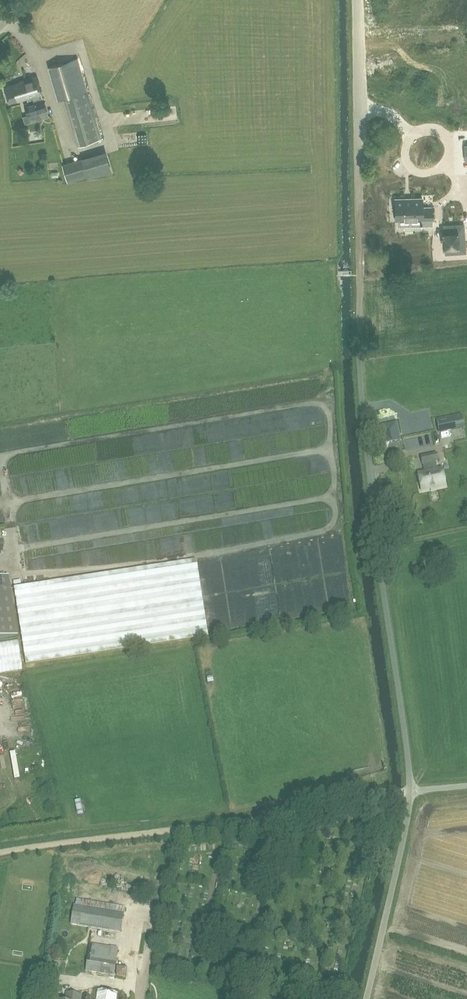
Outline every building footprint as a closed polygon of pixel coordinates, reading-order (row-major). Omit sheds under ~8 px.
[(78,57),(48,66),(58,99),(87,90),(78,57)] [(4,86),(9,103),(26,97),(28,102),(43,98),(36,75),(19,81),(19,82),(4,86)] [(88,90),(63,98),(77,145),(102,138),(88,90)] [(27,114),(27,116),(47,110),(44,98),(43,98),(28,102),(24,104),(27,114)] [(27,116),(27,114),(23,116),(25,123),(49,116),(47,110),(27,116)] [(105,150),(82,158),(87,175),(88,177),(111,170),(105,150)] [(82,158),(62,164),(67,182),(87,175),(82,158)] [(397,224),(423,224),(423,221),(434,220),(434,206),(422,207),(422,198),(395,199),(396,219),(397,219),(397,224)] [(445,253),(465,252),(463,224),(443,225),(443,232),(444,243),(444,246),(445,253)] [(435,419),(438,433),(466,427),(466,412),(435,419)] [(400,440),(396,421),(377,426),(381,444),(400,440)] [(445,484),(442,468),(438,469),(436,461),(438,460),(436,452),(421,455),(423,463),(424,463),(426,471),(418,473),(422,489),(445,484)] [(26,664),(208,636),(196,560),(14,588),(26,664)] [(9,576),(0,578),(0,639),(18,636),(9,576)] [(0,642),(0,672),(22,669),(18,639),(0,642)] [(73,904),(70,924),(121,932),(124,912),(73,904)] [(116,960),(88,956),(85,971),(114,976),(116,960)] [(96,998),(117,998),(118,992),(97,989),(96,998)]
